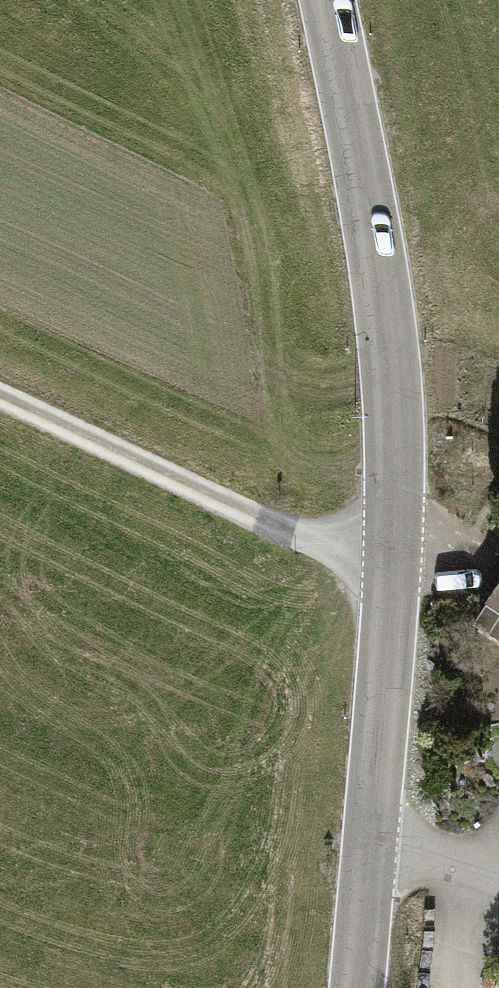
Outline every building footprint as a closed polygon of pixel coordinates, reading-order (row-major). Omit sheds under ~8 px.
[(474,616),(498,632),(498,576),(474,616)]
